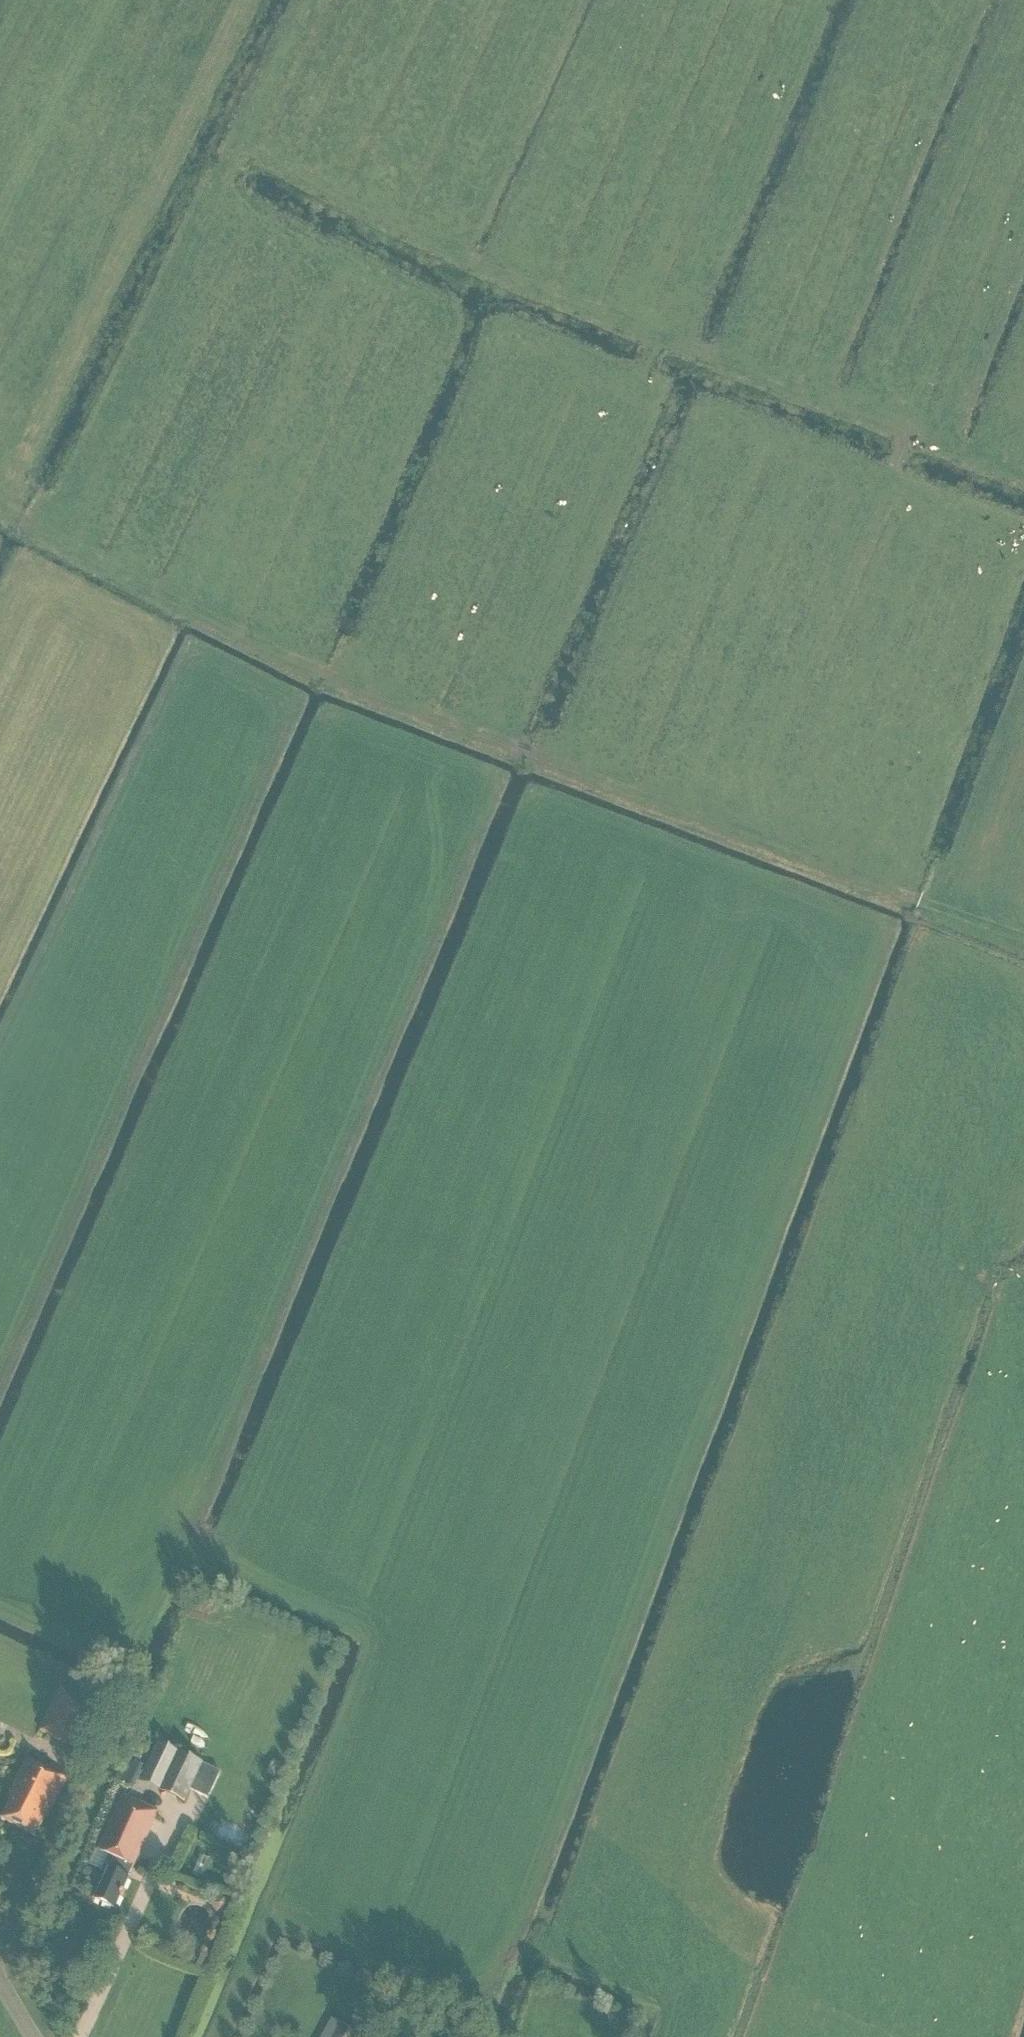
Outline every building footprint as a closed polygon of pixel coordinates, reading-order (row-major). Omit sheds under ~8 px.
[(82,1748),(102,1706),(62,1688),(41,1731),(68,1743),(69,1741),(82,1748)] [(185,1802),(203,1763),(179,1752),(157,1742),(140,1780),(185,1802)] [(49,1816),(67,1778),(56,1773),(57,1772),(28,1758),(9,1797),(13,1798),(3,1819),(35,1834),(45,1814),(49,1816)] [(200,1816),(211,1791),(197,1785),(186,1809),(200,1816)] [(134,1866),(159,1811),(125,1796),(101,1849),(100,1850),(110,1855),(103,1871),(108,1873),(95,1900),(116,1909),(129,1877),(127,1876),(132,1865),(134,1866)] [(66,1949),(71,1948),(74,1943),(73,1938),(69,1935),(63,1936),(60,1941),(61,1946),(66,1949)]
